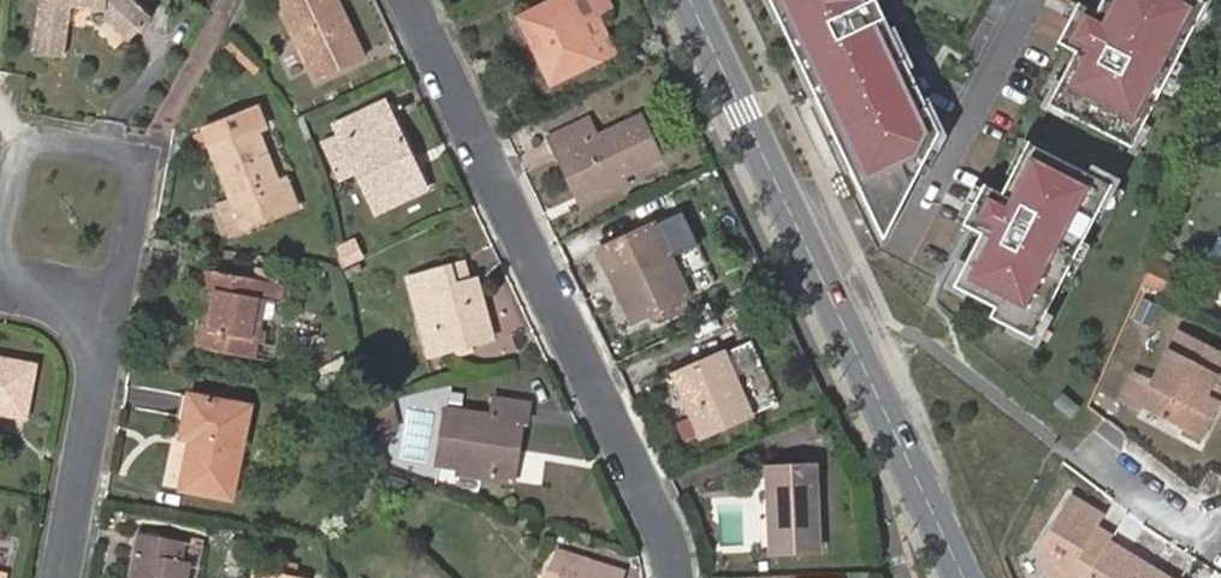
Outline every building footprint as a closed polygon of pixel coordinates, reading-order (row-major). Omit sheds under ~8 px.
[(33,54),(64,58),(69,9),(98,13),(127,41),(148,18),(128,0),(39,0),(33,54)] [(357,49),(334,0),(275,0),(314,84),(339,72),(333,60),(357,49)] [(568,0),(559,0),(518,19),(549,84),(617,54),(599,17),(579,25),(568,0)] [(579,25),(599,17),(592,0),(568,0),(579,25)] [(886,242),(941,134),(879,0),(772,0),(886,242)] [(1197,0),(1101,0),(1094,13),(1076,4),(1055,45),(1073,54),(1047,107),(1130,149),(1204,4),(1197,0)] [(363,61),(357,49),(333,60),(339,72),(363,61)] [(382,105),(334,128),(376,212),(424,190),(382,105)] [(279,184),(257,130),(265,127),(257,110),(202,133),(231,202),(219,207),(232,236),(251,228),(297,209),(284,182),(279,184)] [(585,196),(622,178),(659,160),(641,118),(595,139),(588,122),(549,139),(558,158),(565,154),(585,196)] [(1111,187),(1028,144),(1001,197),(983,187),(962,228),(980,237),(954,289),(995,310),(990,320),(1033,342),(1111,187)] [(627,188),(622,178),(585,196),(565,154),(558,158),(581,210),(627,188)] [(696,245),(681,213),(654,226),(668,257),(696,245)] [(624,281),(612,286),(629,323),(686,297),(668,257),(654,226),(607,246),(624,281)] [(364,258),(354,240),(337,248),(345,267),(364,258)] [(624,281),(607,246),(597,252),(612,286),(624,281)] [(1219,278),(1220,274),(1220,257),(1212,274),(1219,278)] [(1174,275),(1148,262),(1139,284),(1165,297),(1174,275)] [(424,294),(442,353),(492,340),(476,281),(454,286),(449,268),(407,279),(412,297),(424,294)] [(207,290),(203,308),(195,347),(255,359),(267,301),(276,302),(280,286),(199,270),(196,288),(207,290)] [(192,307),(203,308),(207,290),(196,288),(192,307)] [(427,356),(442,353),(424,294),(412,297),(427,356)] [(1149,324),(1159,302),(1142,294),(1132,317),(1149,324)] [(1218,389),(1220,382),(1220,355),(1177,333),(1150,386),(1131,377),(1116,406),(1133,421),(1136,415),(1183,439),(1210,385),(1218,389)] [(721,354),(672,376),(700,438),(749,416),(721,354)] [(25,407),(31,366),(0,360),(0,402),(25,407)] [(1218,389),(1210,385),(1183,439),(1197,446),(1220,397),(1220,390),(1218,389)] [(248,408),(188,396),(179,439),(191,441),(182,490),(231,499),(248,408)] [(511,445),(519,447),(523,423),(528,423),(531,403),(493,396),(491,414),(444,406),(436,464),(458,469),(456,474),(505,482),(511,445)] [(371,403),(372,405),(378,431),(397,425),(391,398),(371,403)] [(25,407),(0,402),(0,413),(23,417),(25,407)] [(513,483),(519,447),(511,445),(505,482),(513,483)] [(815,464),(767,467),(771,553),(818,551),(815,464)] [(1109,542),(1113,535),(1098,527),(1105,515),(1070,493),(1035,550),(1047,577),(1168,577),(1109,542)] [(140,577),(186,577),(189,561),(181,560),(184,542),(140,534),(136,551),(144,553),(140,577)] [(559,550),(552,568),(564,572),(562,577),(620,577),(622,571),(559,550)] [(144,553),(136,551),(131,577),(140,577),(144,553)] [(269,572),(256,569),(254,577),(268,577),(269,572)]
